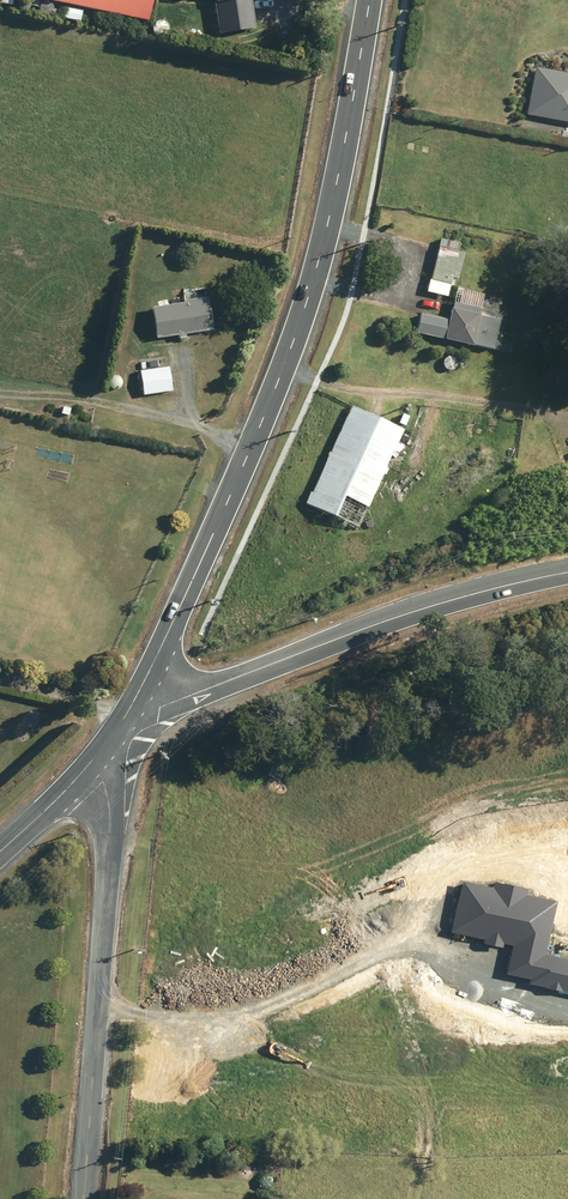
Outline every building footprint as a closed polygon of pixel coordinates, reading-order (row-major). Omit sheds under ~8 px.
[(151,22),(156,0),(43,0),(151,22)] [(222,35),(258,30),(253,0),(217,0),(222,35)] [(68,9),(66,20),(83,23),(85,11),(68,9)] [(408,109),(567,140),(567,136),(567,128),(566,127),(567,118),(567,42),(451,20),(449,27),(429,23),(414,99),(410,98),(408,109)] [(436,240),(423,293),(443,298),(456,245),(436,240)] [(480,254),(466,248),(462,257),(476,263),(480,254)] [(209,296),(187,299),(188,301),(155,306),(161,337),(178,335),(178,338),(189,337),(188,333),(215,329),(209,296)] [(416,315),(412,334),(489,351),(495,322),(474,318),(475,310),(448,304),(445,322),(416,315)] [(171,367),(141,371),(144,394),(174,390),(171,367)] [(72,408),(65,405),(63,411),(70,414),(72,408)] [(347,405),(302,503),(355,527),(400,430),(347,405)] [(398,413),(395,422),(401,425),(405,416),(398,413)]
